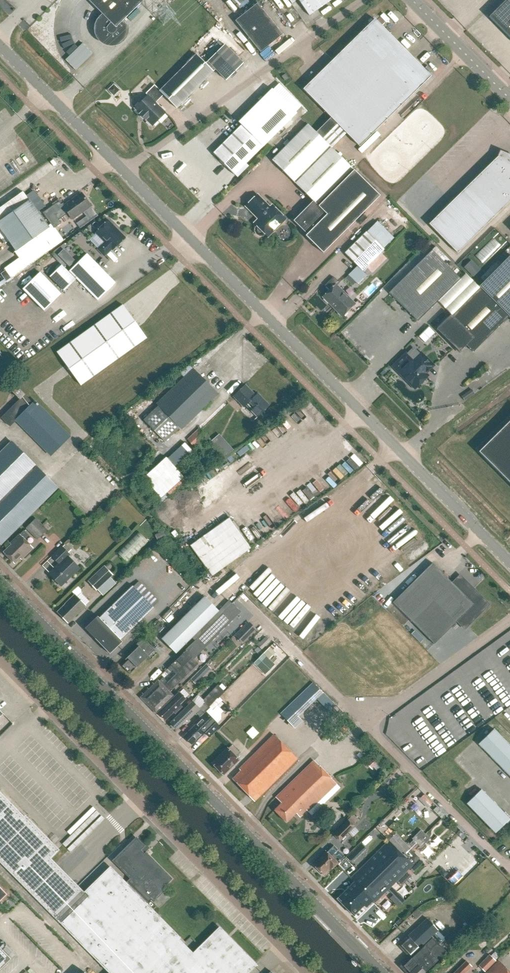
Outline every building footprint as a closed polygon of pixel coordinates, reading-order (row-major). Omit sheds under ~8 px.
[(104,16),(102,17),(100,19),(98,22),(97,24),(96,27),(96,29),(96,32),(97,34),(98,37),(100,40),(104,43),(107,44),(110,45),(112,45),(115,44),(117,43),(119,42),(121,41),(123,39),(125,37),(126,35),(126,33),(127,30),(127,28),(126,25),(125,25),(121,22),(144,0),(88,0),(104,16)] [(309,16),(332,0),(298,0),(309,16)] [(489,17),(509,38),(509,0),(505,0),(489,17)] [(235,21),(260,52),(282,35),(257,3),(235,21)] [(375,19),(303,89),(331,117),(316,132),(329,146),(331,148),(340,139),(331,130),(337,124),(359,147),(431,76),(375,19)] [(147,95),(134,108),(152,126),(166,113),(156,102),(163,95),(176,108),(215,69),(226,80),(244,63),(225,44),(205,63),(196,54),(160,91),(154,85),(146,93),(147,95)] [(112,94),(116,94),(119,91),(114,85),(110,89),(112,91),(112,94)] [(238,122),(241,125),(213,153),(234,175),(296,113),(272,89),(238,122)] [(316,132),(307,124),(272,160),(313,201),(305,208),(304,207),(299,212),(301,213),(293,221),(307,234),(305,236),(323,253),(380,196),(331,148),(329,146),(316,132)] [(509,201),(509,163),(501,154),(497,157),(498,157),(429,224),(457,253),(509,201)] [(49,228),(48,226),(36,209),(38,207),(31,198),(29,200),(23,191),(0,207),(0,229),(15,251),(49,228)] [(63,203),(61,204),(59,205),(66,215),(68,213),(72,219),(91,206),(82,193),(65,205),(63,203)] [(270,209),(257,195),(246,206),(259,219),(255,224),(257,226),(256,227),(255,229),(255,230),(255,231),(256,233),(257,234),(258,235),(259,235),(261,236),(262,235),(264,235),(265,234),(267,236),(285,219),(272,206),(270,209)] [(66,215),(59,205),(61,204),(59,201),(55,204),(43,213),(51,224),(54,229),(55,228),(61,223),(59,220),(66,215)] [(97,249),(105,257),(112,250),(125,238),(114,228),(115,227),(108,220),(95,233),(105,242),(97,249)] [(367,232),(366,232),(345,253),(358,266),(362,271),(384,249),(383,249),(394,238),(378,221),(367,232)] [(49,228),(15,251),(27,267),(64,241),(55,228),(54,229),(51,224),(48,226),(49,228)] [(480,263),(498,245),(491,239),(474,256),(480,263)] [(417,322),(461,279),(432,250),(389,293),(417,322)] [(87,254),(69,271),(98,300),(115,283),(87,254)] [(509,317),(509,318),(509,256),(479,287),(480,288),(452,316),(451,315),(436,329),(452,345),(453,344),(460,351),(466,345),(473,352),(509,317)] [(473,277),(481,270),(471,260),(464,268),(473,277)] [(76,279),(62,265),(50,277),(64,291),(76,279)] [(362,271),(358,266),(345,279),(352,286),(356,282),(358,284),(366,275),(362,271)] [(61,294),(40,272),(23,289),(44,311),(61,294)] [(339,283),(333,277),(325,286),(329,290),(322,297),(342,317),(355,304),(337,286),(339,283)] [(371,297),(379,289),(373,283),(363,293),(366,296),(368,294),(371,297)] [(123,305),(57,352),(81,385),(147,338),(123,305)] [(436,332),(429,326),(420,336),(426,342),(436,332)] [(412,361),(400,373),(405,378),(405,380),(407,383),(410,382),(415,388),(427,376),(424,373),(432,365),(421,354),(413,362),(412,361)] [(181,430),(218,394),(193,368),(156,404),(157,404),(180,428),(181,430)] [(245,384),(233,396),(244,407),(247,404),(251,409),(251,410),(257,417),(270,405),(258,393),(256,395),(245,384)] [(465,401),(475,394),(471,389),(461,396),(465,401)] [(50,455),(69,436),(35,401),(33,403),(20,390),(15,394),(20,399),(1,417),(10,426),(16,420),(50,455)] [(165,442),(180,428),(157,404),(142,418),(165,442)] [(479,452),(509,483),(509,421),(479,452)] [(199,429),(187,440),(194,447),(206,436),(199,429)] [(218,449),(226,442),(219,434),(211,441),(218,449)] [(12,442),(0,453),(0,543),(1,544),(58,488),(12,442)] [(193,452),(185,443),(166,460),(166,459),(144,479),(154,490),(150,494),(159,504),(185,480),(183,478),(174,469),(186,458),(187,459),(193,452)] [(89,514),(92,511),(75,494),(72,497),(89,514)] [(48,530),(36,518),(26,528),(37,540),(48,530)] [(251,548),(229,518),(190,546),(212,576),(251,548)] [(402,521),(380,537),(388,547),(409,532),(402,521)] [(22,555),(23,557),(33,548),(25,540),(29,535),(24,530),(10,543),(11,544),(3,552),(14,563),(22,555)] [(127,563),(149,542),(138,531),(117,552),(127,563)] [(164,531),(158,533),(161,539),(166,537),(164,531)] [(53,556),(61,564),(50,574),(61,586),(80,569),(68,557),(70,555),(68,553),(71,550),(66,544),(53,556)] [(466,626),(488,605),(462,579),(455,586),(432,563),(392,603),(434,644),(459,619),(466,626)] [(113,576),(104,566),(88,580),(97,590),(113,576)] [(259,599),(277,581),(274,577),(271,580),(266,575),(250,590),(259,599)] [(99,618),(97,616),(85,628),(110,654),(123,642),(121,640),(154,607),(153,606),(159,601),(139,581),(134,586),(133,585),(99,618)] [(77,597),(75,594),(74,595),(65,604),(58,612),(68,623),(86,606),(85,605),(89,602),(81,593),(77,597)] [(176,654),(219,611),(204,596),(161,639),(176,654)] [(232,603),(195,640),(204,649),(241,612),(232,603)] [(242,643),(256,629),(250,622),(235,637),(242,643)] [(261,650),(270,642),(266,637),(257,645),(261,650)] [(130,674),(148,656),(139,646),(127,658),(129,659),(122,666),(130,674)] [(266,675),(275,666),(269,660),(273,655),(267,649),(263,654),(254,663),(266,675)] [(173,689),(199,664),(186,651),(160,676),(162,678),(173,689)] [(195,676),(200,680),(211,669),(206,665),(195,676)] [(159,682),(158,681),(141,697),(141,698),(149,706),(149,705),(156,712),(173,696),(169,693),(173,689),(162,678),(159,682)] [(313,683),(280,714),(294,729),(303,721),(298,717),(317,699),(330,711),(336,705),(323,693),(313,683)] [(220,698),(225,692),(219,685),(202,702),(208,708),(209,706),(217,698),(219,699),(220,698)] [(229,690),(221,698),(221,699),(227,704),(235,695),(229,690)] [(164,718),(165,720),(173,712),(175,713),(182,707),(179,704),(185,699),(179,693),(158,712),(160,714),(160,715),(162,717),(164,718)] [(210,708),(206,712),(201,717),(194,723),(196,725),(184,736),(192,744),(197,739),(198,741),(200,741),(206,736),(206,733),(204,732),(206,730),(209,733),(217,724),(221,720),(221,714),(223,712),(217,706),(220,703),(218,701),(221,699),(221,698),(220,698),(219,699),(217,698),(209,706),(210,708)] [(187,721),(200,708),(193,701),(170,723),(171,723),(170,726),(173,730),(176,729),(186,720),(187,721)] [(343,734),(348,730),(344,726),(339,730),(343,734)] [(509,777),(509,745),(494,729),(478,744),(509,777)] [(255,801),(297,759),(273,734),(239,768),(241,770),(232,778),(255,801)] [(236,756),(240,752),(233,744),(228,749),(228,748),(213,762),(224,774),(239,759),(236,756)] [(308,812),(336,785),(313,761),(276,797),(280,802),(281,803),(274,810),(286,823),(295,814),(299,817),(306,811),(308,812)] [(467,804),(495,833),(509,819),(481,790),(467,804)] [(84,893),(50,859),(59,850),(0,791),(0,861),(58,920),(110,972),(109,972),(245,972),(255,963),(220,927),(190,956),(175,941),(179,937),(145,903),(151,897),(153,899),(163,890),(159,886),(163,882),(165,884),(171,878),(146,852),(145,853),(141,849),(144,846),(136,838),(114,860),(131,878),(126,883),(110,867),(84,893)] [(425,795),(421,799),(429,807),(433,803),(425,795)] [(78,842),(101,816),(90,806),(78,820),(87,827),(84,830),(79,826),(71,836),(78,842)] [(437,807),(434,811),(442,819),(445,815),(437,807)] [(340,842),(355,827),(348,820),(333,834),(340,842)] [(466,838),(458,830),(454,833),(462,841),(466,838)] [(422,842),(431,834),(428,832),(420,840),(422,842)] [(373,901),(374,902),(395,882),(400,887),(409,878),(404,873),(412,865),(418,858),(409,849),(402,855),(388,841),(350,878),(354,882),(337,899),(353,916),(364,905),(366,907),(373,901)] [(332,846),(313,865),(322,875),(328,870),(330,871),(332,869),(339,861),(339,860),(343,856),(342,857),(339,854),(340,853),(336,850),(332,846)] [(446,951),(431,936),(437,930),(426,919),(399,944),(410,956),(413,953),(414,955),(403,966),(410,972),(423,972),(446,951)] [(466,938),(474,930),(467,923),(459,931),(466,938)] [(0,946),(0,969),(12,958),(0,946)] [(489,955),(479,966),(486,972),(496,962),(489,955)] [(472,967),(466,961),(454,972),(466,972),(472,967)] [(499,961),(487,972),(509,972),(499,961)]
